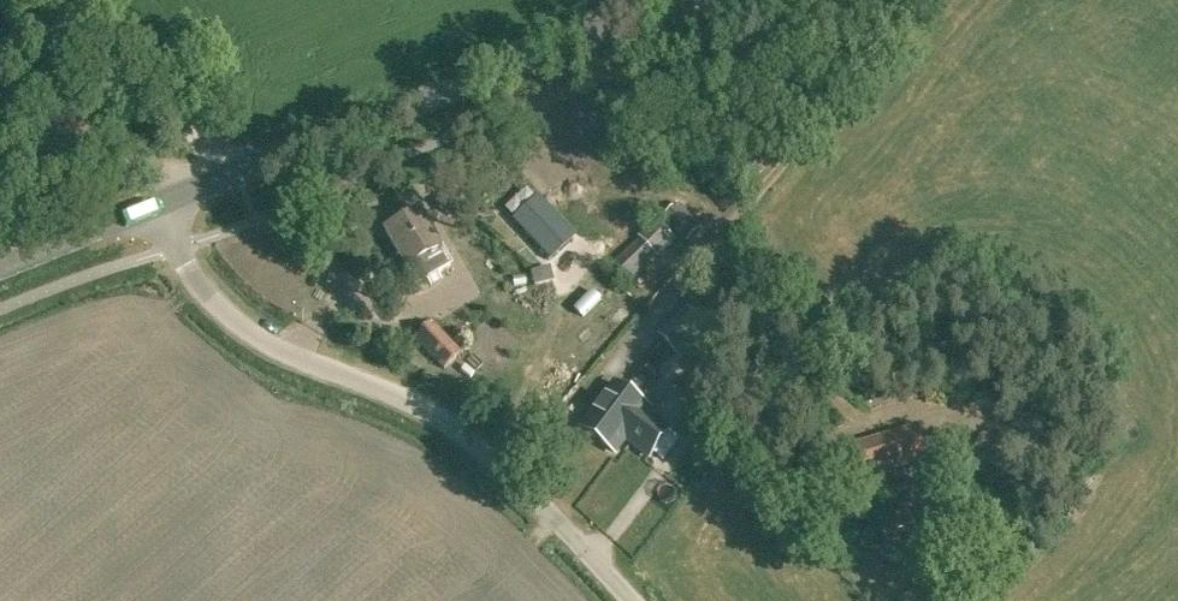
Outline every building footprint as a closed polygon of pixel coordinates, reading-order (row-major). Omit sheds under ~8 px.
[(442,213),(458,204),(451,191),(435,200),(442,213)] [(536,201),(512,222),(547,261),(571,240),(536,201)] [(679,204),(663,218),(687,242),(703,228),(679,204)] [(405,266),(406,267),(439,248),(419,211),(385,229),(399,255),(382,265),(388,276),(405,266)] [(638,236),(640,239),(613,264),(631,283),(658,256),(661,260),(678,241),(656,220),(638,236)] [(553,284),(550,269),(529,274),(533,289),(553,284)] [(682,276),(663,292),(670,301),(689,284),(682,276)] [(701,328),(686,310),(678,317),(659,335),(675,352),(701,328)] [(462,353),(432,321),(413,339),(442,370),(462,353)] [(639,378),(632,387),(640,393),(647,384),(639,378)] [(615,384),(582,428),(616,453),(626,439),(650,457),(670,430),(646,412),(649,409),(615,384)] [(864,477),(927,459),(918,429),(856,446),(864,477)]
